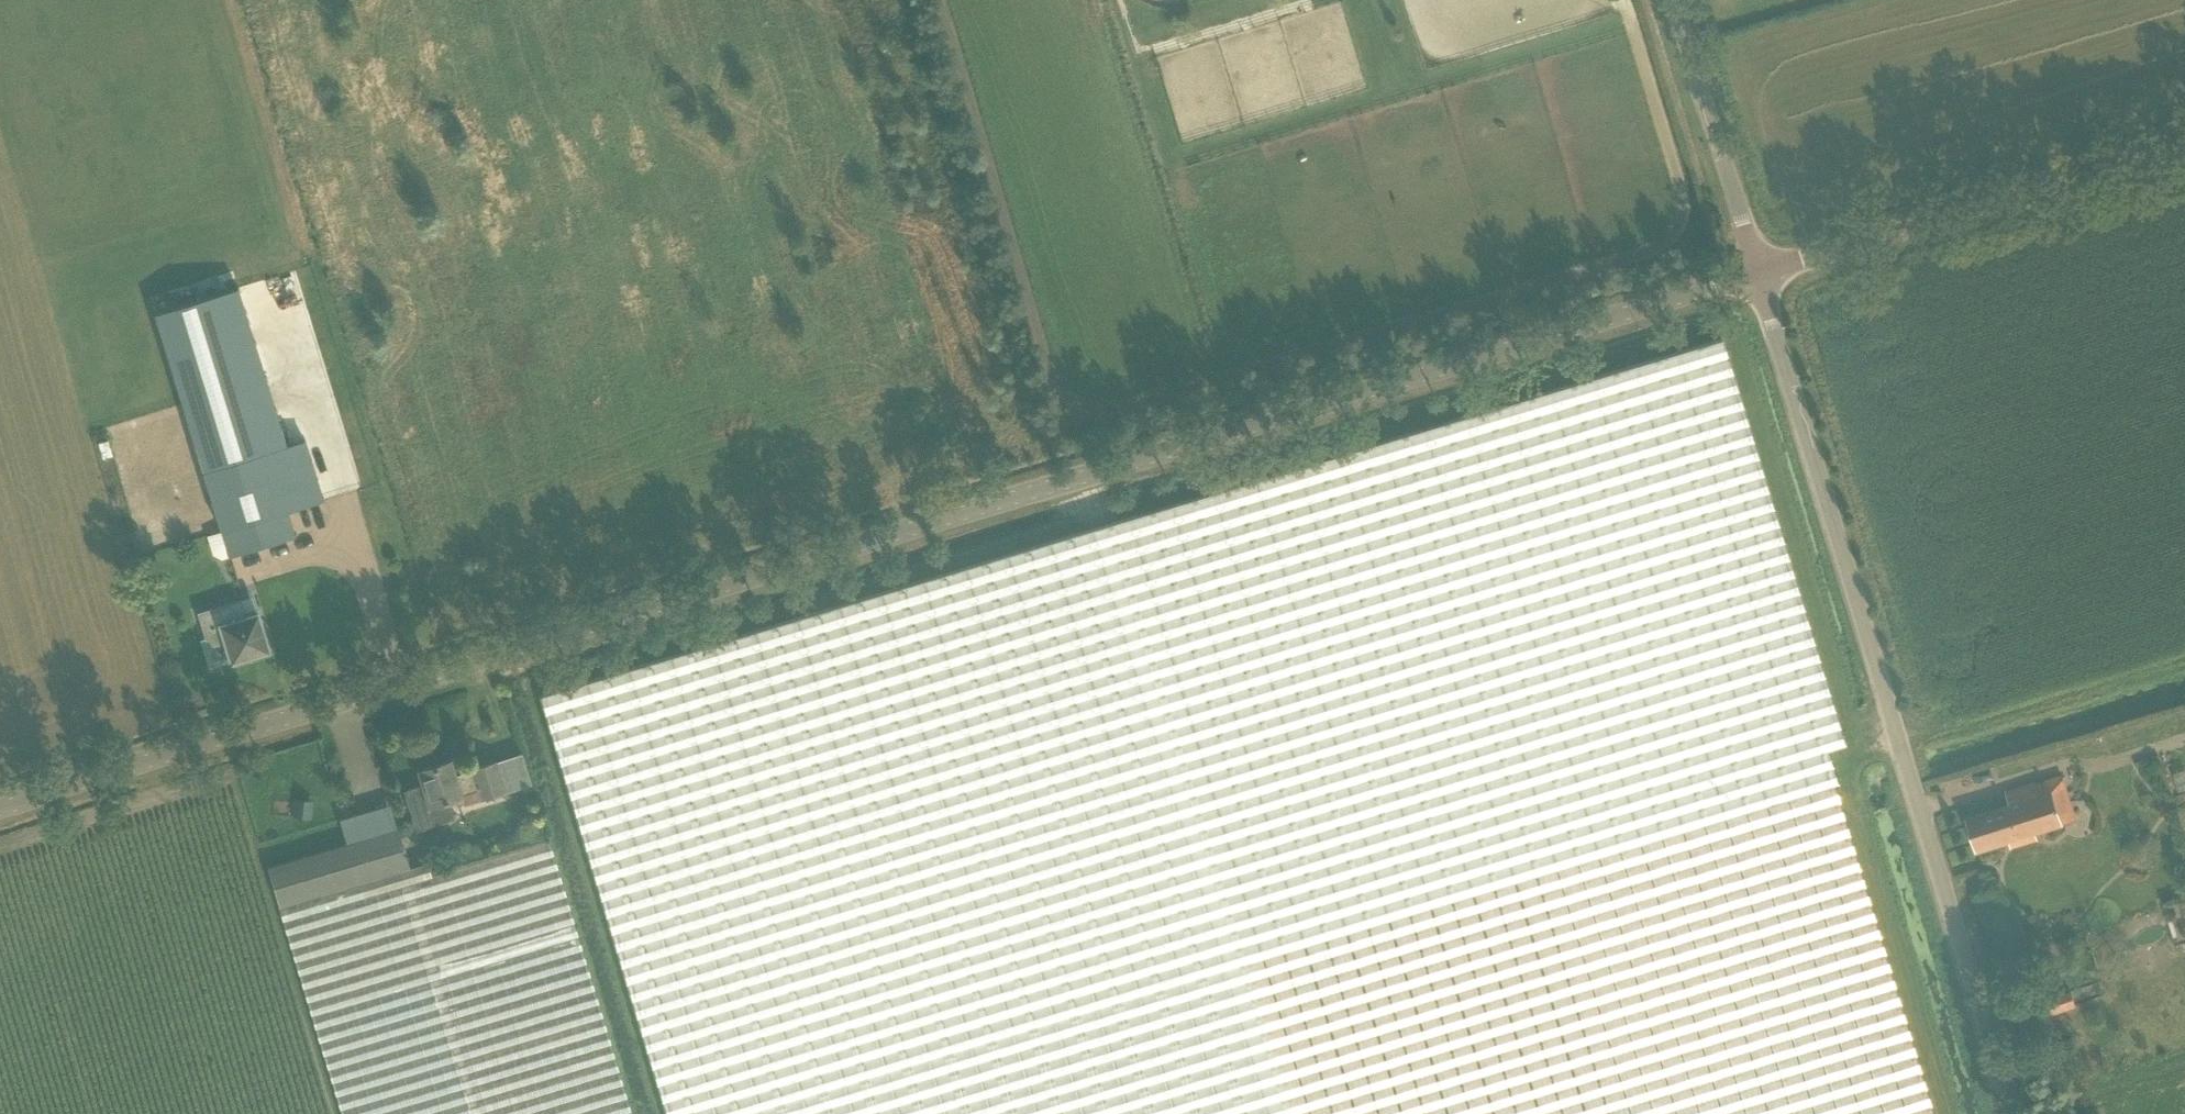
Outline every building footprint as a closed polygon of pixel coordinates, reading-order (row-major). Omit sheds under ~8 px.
[(1841,746),(1717,340),(541,695),(667,1113),(1936,1113),(1836,781),(1826,751),(1841,746)] [(203,471),(229,557),(295,537),(287,511),(323,500),(305,440),(203,471)] [(232,663),(270,651),(258,613),(247,617),(242,599),(198,613),(207,645),(225,639),(232,663)] [(419,771),(423,784),(404,791),(417,831),(454,819),(448,800),(461,795),(464,804),(481,799),(506,791),(496,762),(471,770),(472,771),(455,776),(450,761),(419,771)] [(2011,801),(1996,805),(1996,809),(1966,818),(1977,852),(2078,819),(2066,777),(2064,777),(2063,773),(2037,781),(2036,779),(2006,789),(2011,801)] [(293,817),(310,819),(313,801),(295,799),(293,817)] [(343,1113),(634,1113),(552,841),(430,878),(426,864),(410,869),(398,829),(269,867),(280,908),(343,1113)] [(2050,1018),(2077,1008),(2071,991),(2044,1002),(2050,1018)]
